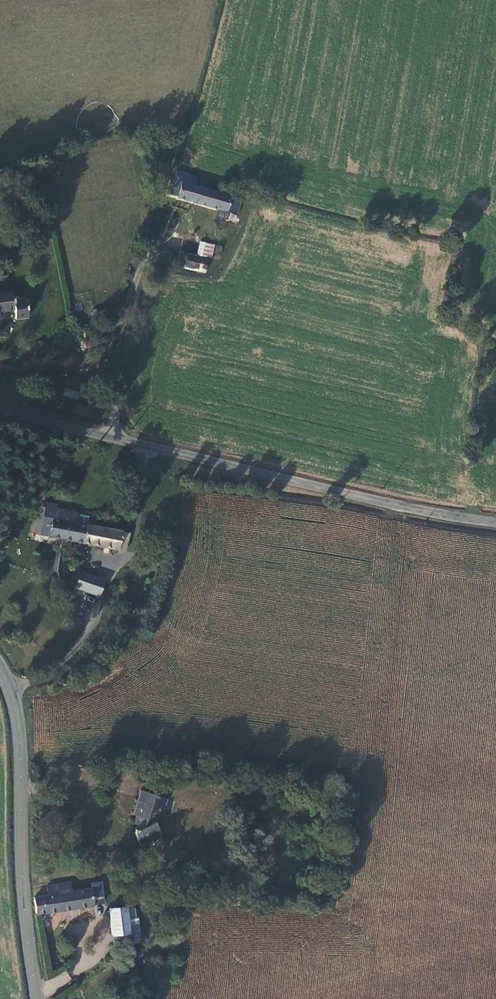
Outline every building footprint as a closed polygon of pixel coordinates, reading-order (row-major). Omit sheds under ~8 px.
[(177,179),(171,177),(165,197),(233,215),(238,198),(195,186),(197,178),(179,173),(177,179)] [(233,215),(237,217),(242,199),(238,198),(233,215)] [(203,235),(198,260),(201,261),(206,236),(203,235)] [(217,238),(206,236),(201,261),(206,262),(211,263),(217,238)] [(181,257),(178,270),(203,276),(206,262),(201,261),(198,260),(181,257)] [(12,317),(9,298),(6,298),(5,290),(0,290),(0,308),(7,307),(8,318),(12,317)] [(19,297),(9,298),(12,317),(21,316),(19,297)] [(80,347),(79,329),(69,330),(71,348),(80,347)] [(65,389),(64,395),(77,398),(78,392),(65,389)] [(36,541),(81,544),(84,526),(81,525),(75,525),(76,517),(59,515),(60,509),(47,509),(45,520),(41,520),(36,541)] [(81,544),(127,548),(127,532),(84,526),(81,544)] [(102,595),(106,579),(84,573),(80,589),(102,595)] [(138,794),(130,818),(133,819),(130,827),(133,828),(130,836),(137,851),(157,838),(150,827),(152,817),(156,818),(161,801),(138,794)] [(35,913),(74,910),(73,892),(72,884),(49,886),(49,893),(33,895),(35,913)] [(92,890),(73,892),(74,910),(101,907),(100,896),(92,890)] [(138,912),(127,913),(128,926),(139,925),(138,912)] [(128,926),(127,913),(108,914),(111,951),(130,949),(129,939),(140,938),(139,925),(128,926)]
